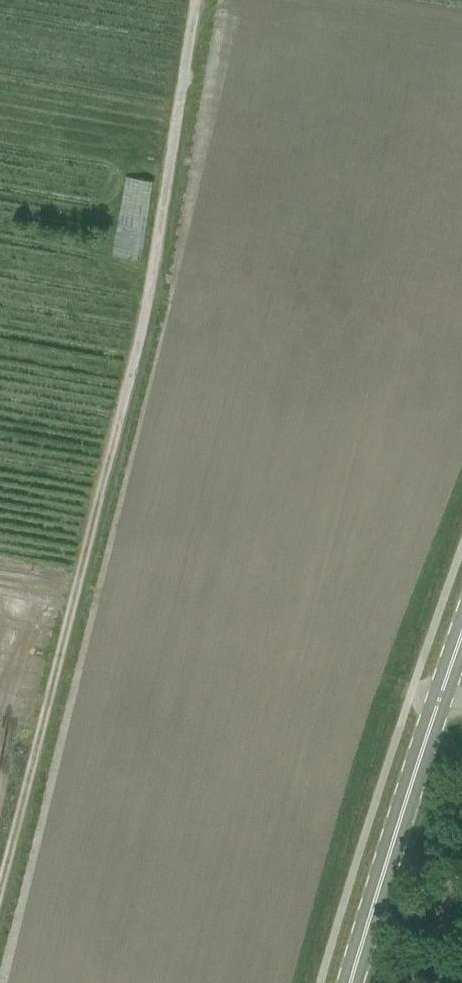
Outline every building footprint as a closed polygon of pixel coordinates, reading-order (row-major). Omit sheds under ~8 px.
[(152,182),(127,179),(114,257),(141,261),(152,182)]
